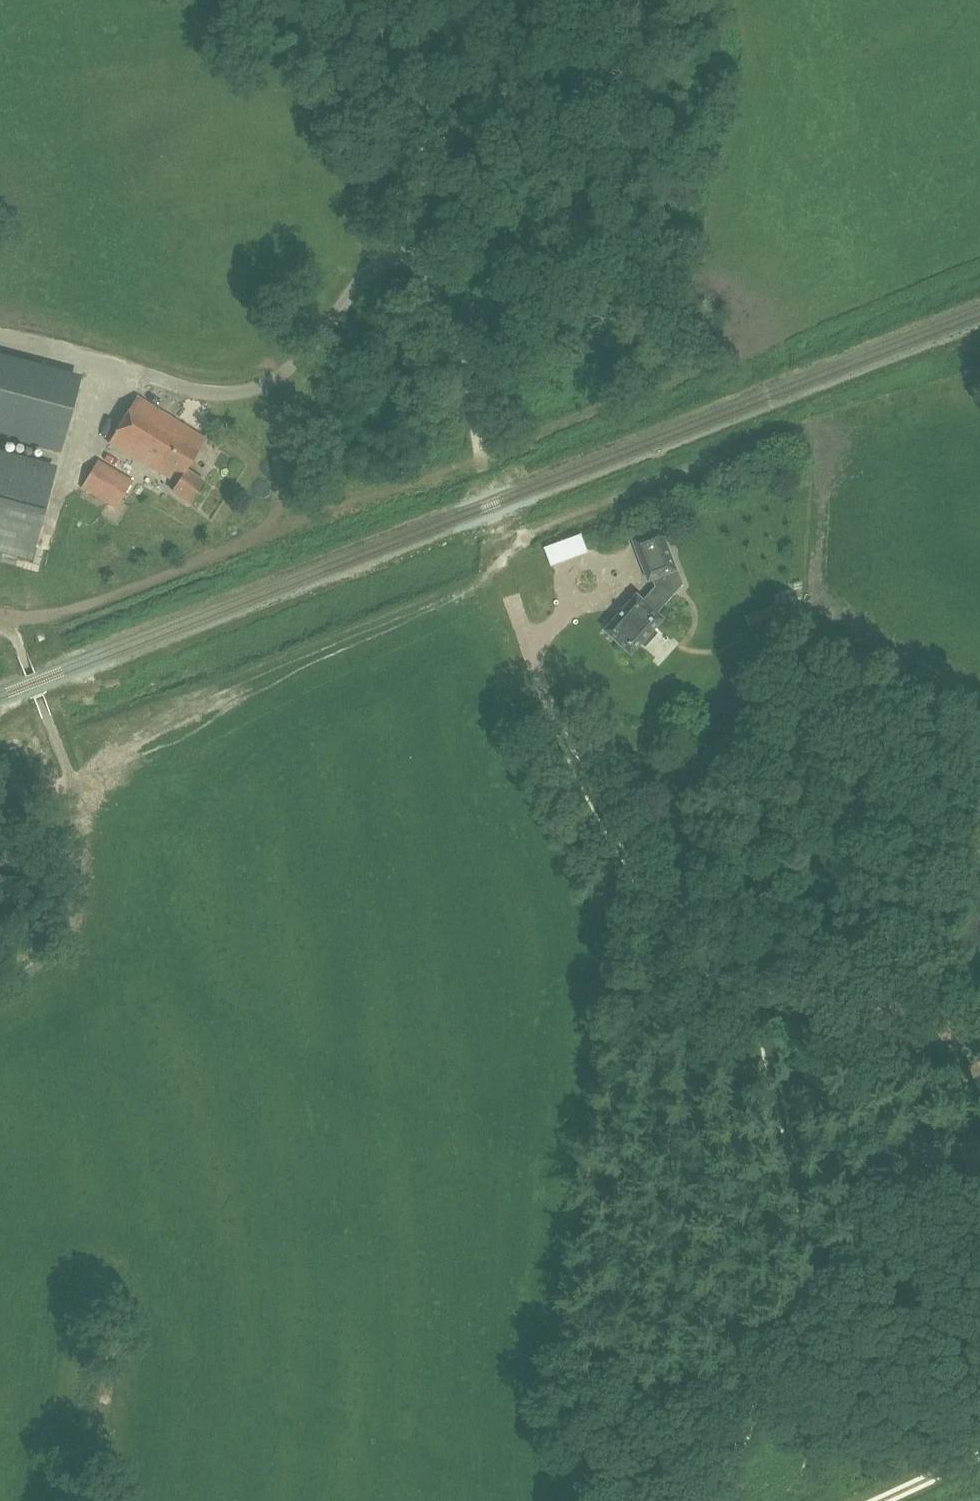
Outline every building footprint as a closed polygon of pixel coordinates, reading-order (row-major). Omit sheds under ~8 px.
[(77,384),(32,372),(13,438),(60,450),(77,384)] [(191,504),(206,482),(186,468),(205,438),(137,396),(109,442),(176,483),(171,490),(191,504)] [(0,455),(0,521),(39,532),(55,470),(0,455)] [(116,508),(132,480),(98,460),(82,488),(116,508)] [(0,521),(0,548),(32,557),(39,532),(0,521)] [(668,535),(646,544),(661,584),(684,575),(668,535)] [(605,629),(633,654),(643,642),(646,645),(658,632),(655,629),(665,617),(638,593),(605,629)] [(783,602),(746,614),(755,636),(791,625),(783,602)]
